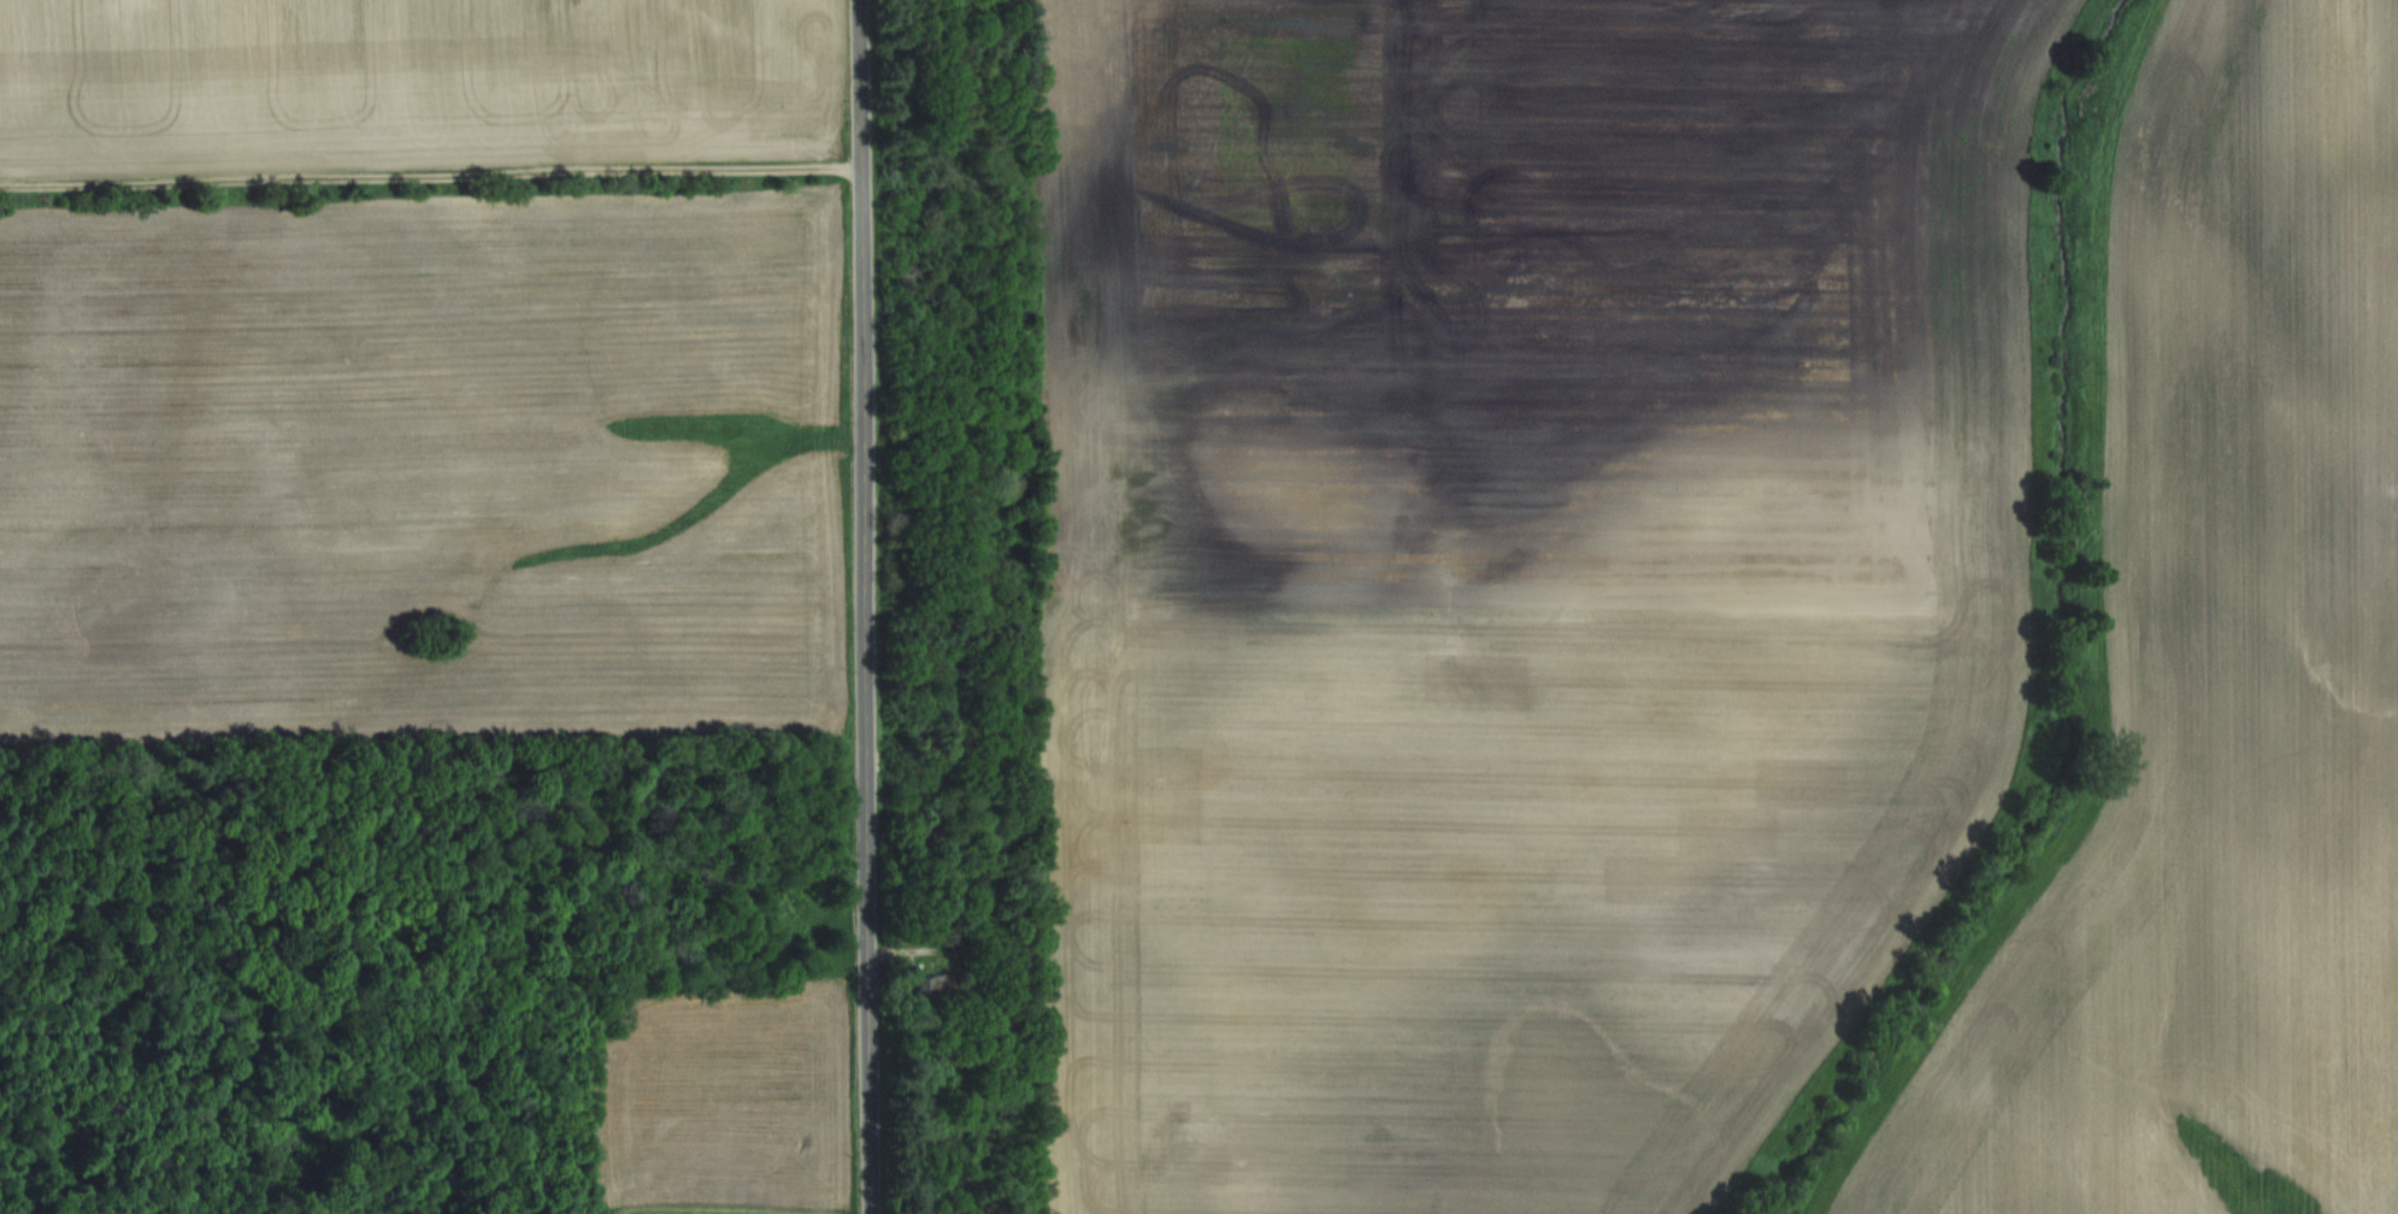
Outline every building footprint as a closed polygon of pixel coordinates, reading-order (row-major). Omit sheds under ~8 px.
[(940,976),(923,978),(925,994),(942,992),(940,976)]
